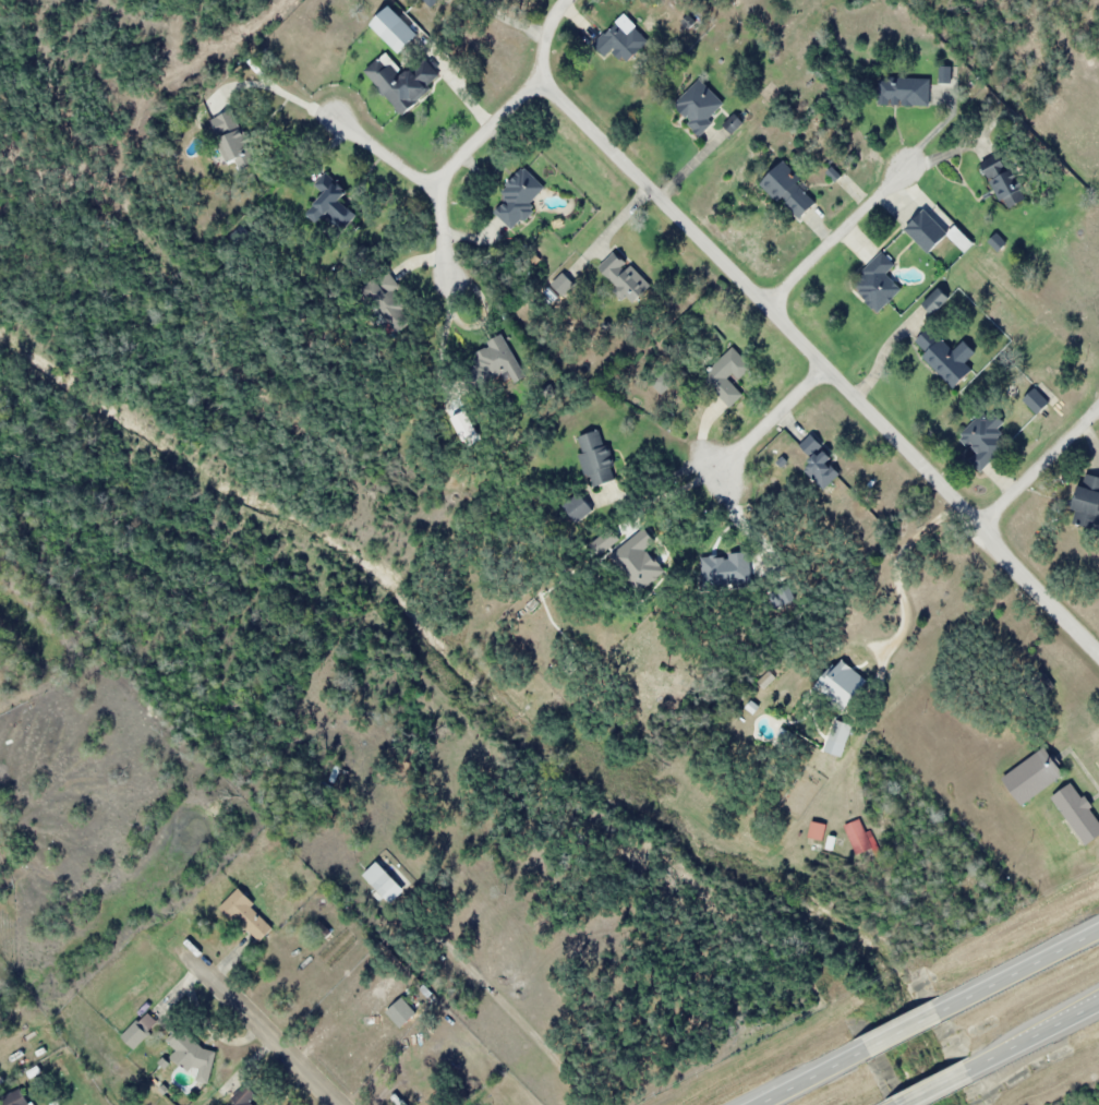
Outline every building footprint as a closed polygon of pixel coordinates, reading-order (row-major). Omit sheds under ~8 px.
[(372,25),(403,56),(422,37),(391,6),(372,25)] [(607,57),(613,51),(633,72),(653,52),(620,20),(595,45),(607,57)] [(428,59),(403,77),(387,54),(366,68),(400,116),(434,92),(429,84),(440,77),(428,59)] [(931,105),(931,77),(878,77),(878,105),(931,105)] [(710,119),(726,105),(702,78),(674,104),(702,135),(714,124),(710,119)] [(236,170),(261,161),(242,109),(217,117),(236,170)] [(743,124),(735,116),(725,126),(733,134),(743,124)] [(1004,211),(1026,202),(1006,153),(984,162),(1004,211)] [(787,163),(764,180),(795,223),(819,205),(787,163)] [(531,203),(546,189),(527,167),(499,192),(507,202),(496,212),(512,231),(536,209),(531,203)] [(358,215),(341,202),(350,192),(331,176),(302,212),(321,228),(330,217),(345,230),(358,215)] [(932,255),(953,234),(927,208),(906,229),(932,255)] [(631,301),(649,283),(616,250),(598,268),(631,301)] [(897,266),(885,253),(853,285),(880,313),(904,289),(889,274),(897,266)] [(958,389),(976,372),(968,363),(979,352),(967,339),(956,350),(932,327),(914,345),(958,389)] [(497,336),(471,354),(490,382),(516,364),(497,336)] [(728,408),(745,396),(731,376),(745,365),(734,350),(702,374),(728,408)] [(1054,400),(1039,385),(1023,400),(1039,416),(1054,400)] [(981,469),(1008,449),(999,436),(1011,427),(997,409),(958,437),(981,469)] [(605,447),(601,430),(578,436),(589,487),(619,481),(611,446),(605,447)] [(842,471),(832,464),(838,456),(810,434),(800,446),(811,454),(800,469),(827,491),(842,471)] [(1087,473),(1074,519),(1098,526),(1098,476),(1087,473)] [(594,507),(581,496),(566,512),(580,524),(594,507)] [(667,556),(657,562),(643,536),(620,550),(646,594),(679,575),(667,556)] [(753,577),(750,553),(715,558),(718,582),(753,577)] [(872,681),(842,659),(819,690),(849,712),(872,681)] [(824,750),(842,757),(854,726),(837,719),(824,750)] [(1022,806),(1067,776),(1048,747),(1003,777),(1022,806)] [(1091,847),(1098,841),(1098,814),(1074,781),(1053,798),(1091,847)] [(844,827),(858,856),(876,847),(862,818),(844,827)] [(824,839),(825,824),(813,823),(812,838),(824,839)] [(364,876),(392,905),(407,890),(379,861),(364,876)] [(222,908),(259,943),(275,926),(238,891),(222,908)] [(124,1037),(135,1048),(158,1024),(147,1013),(124,1037)] [(221,1055),(175,1029),(167,1043),(176,1048),(170,1059),(206,1081),(221,1055)] [(260,1096),(249,1083),(224,1104),(256,1104),(254,1103),(260,1096)]
